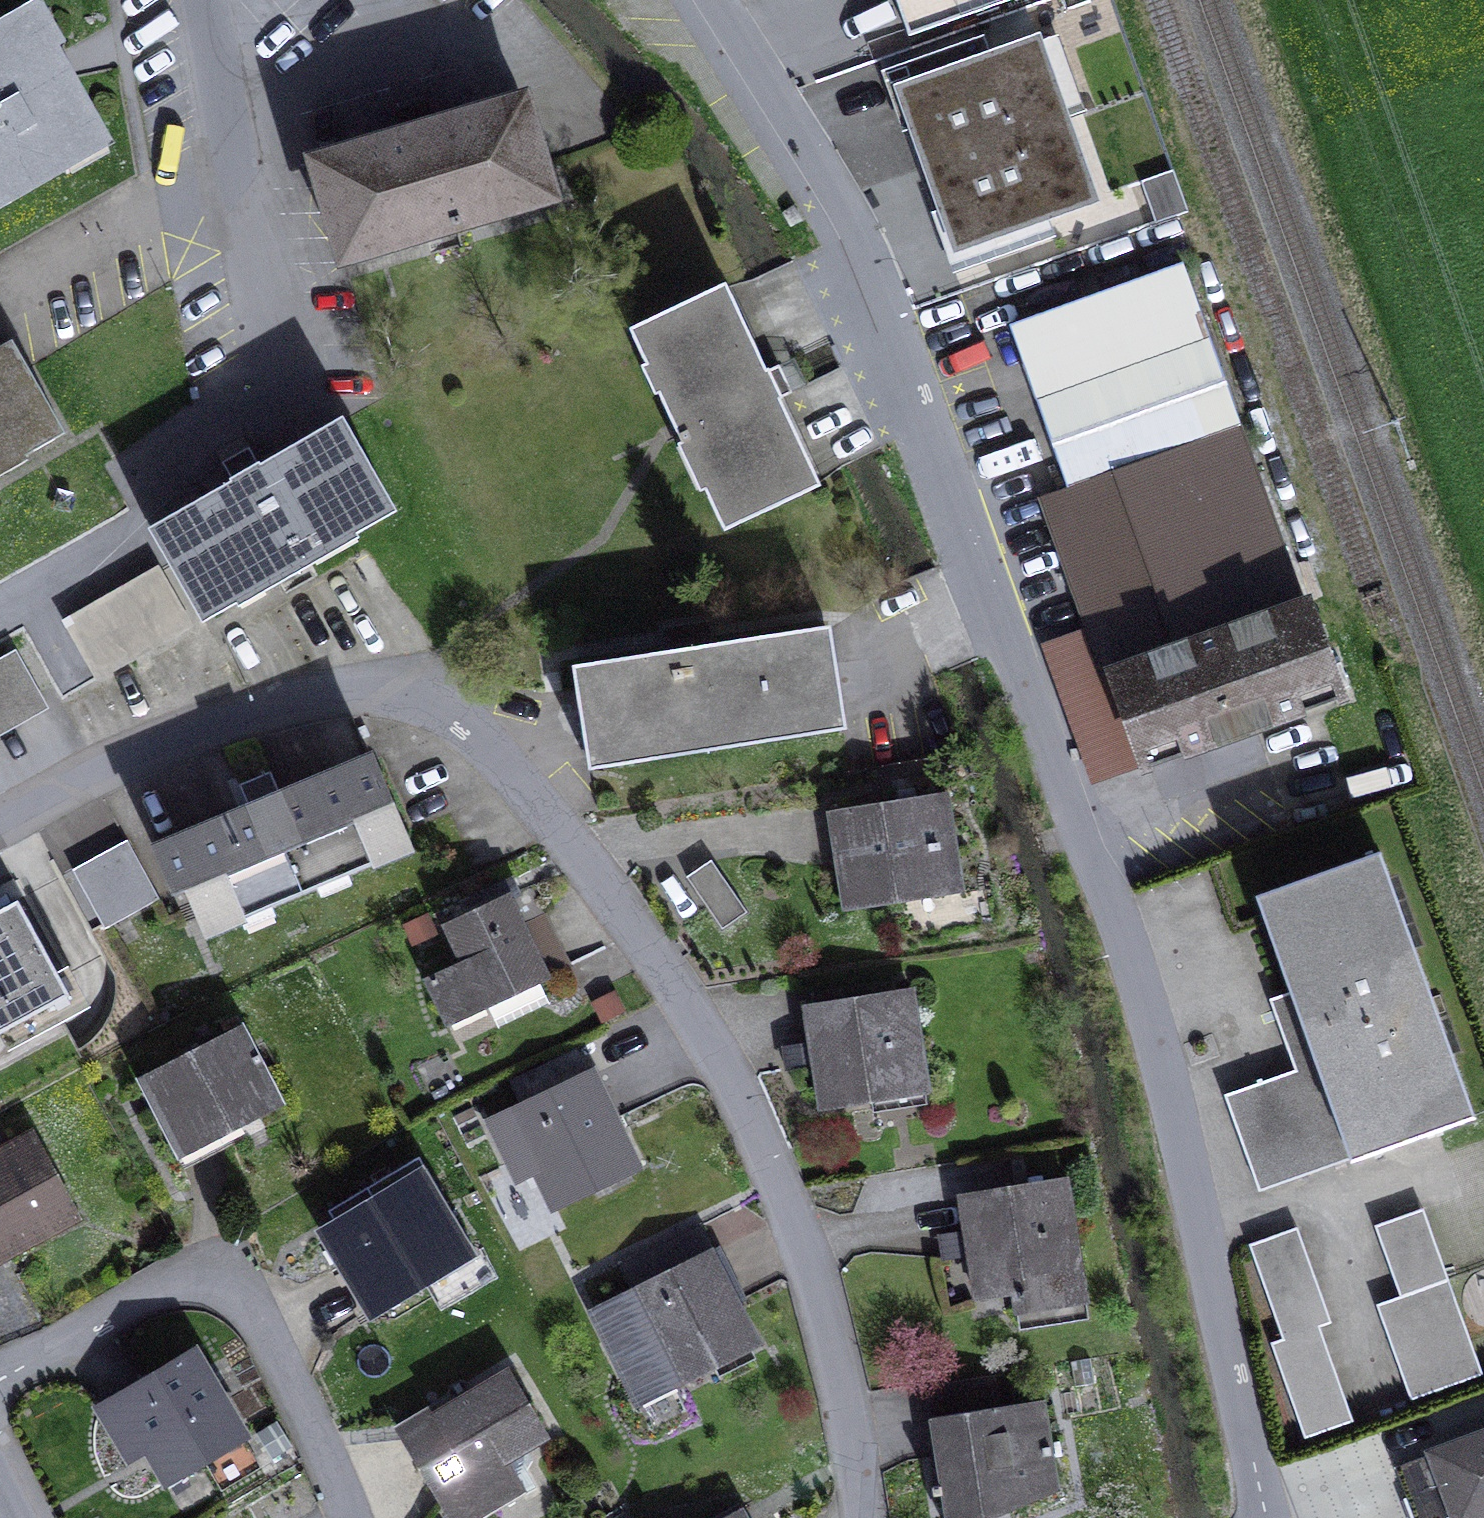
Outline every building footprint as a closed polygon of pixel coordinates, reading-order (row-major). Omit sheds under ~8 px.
[(910,36),(1011,0),(897,0),(910,36)] [(105,138),(51,44),(32,11),(0,30),(0,197),(105,138)] [(1066,116),(1085,109),(1059,36),(1040,43),(1066,116)] [(954,68),(948,51),(885,74),(905,129),(912,126),(927,169),(1067,120),(1066,116),(1040,43),(1038,39),(989,56),(954,68)] [(954,68),(989,56),(983,39),(948,51),(954,68)] [(342,259),(553,198),(524,100),(433,126),(429,112),(400,121),(404,135),(313,161),(342,259)] [(397,112),(400,121),(429,112),(427,104),(397,112)] [(1046,218),(1096,201),(1067,120),(927,169),(943,212),(935,215),(955,270),(1018,248),(1012,230),(1046,218)] [(1142,182),(1157,222),(1188,211),(1174,171),(1142,182)] [(1018,248),(1052,235),(1046,218),(1012,230),(1018,248)] [(1253,718),(1333,690),(1183,264),(1011,324),(1036,395),(1068,487),(1050,494),(1092,614),(1096,613),(1117,606),(1120,615),(1099,623),(1146,756),(1226,728),(1229,738),(1243,734),(1257,729),(1253,718)] [(633,330),(726,528),(818,484),(778,399),(782,397),(769,370),(765,372),(725,287),(633,330)] [(62,432),(11,344),(0,350),(0,468),(62,432)] [(782,397),(808,385),(795,358),(769,370),(782,397)] [(152,530),(203,618),(393,510),(342,421),(261,468),(254,455),(227,471),(234,483),(152,530)] [(223,463),(227,471),(254,455),(249,447),(223,463)] [(65,623),(97,679),(192,625),(160,569),(65,623)] [(1099,623),(1120,615),(1117,606),(1096,613),(1099,623)] [(577,669),(592,765),(843,726),(828,630),(714,648),(710,621),(664,628),(668,655),(577,669)] [(1150,766),(1146,756),(1099,623),(1045,641),(1096,785),(1150,766)] [(47,708),(15,652),(0,661),(0,734),(47,708)] [(1253,718),(1257,729),(1337,701),(1333,690),(1253,718)] [(1146,756),(1150,766),(1229,738),(1226,728),(1146,756)] [(188,884),(208,931),(408,848),(371,759),(281,796),(271,771),(239,784),(250,810),(158,848),(175,889),(188,884)] [(964,892),(948,793),(829,811),(844,911),(964,892)] [(159,897),(127,840),(73,870),(104,927),(159,897)] [(1380,852),(1257,896),(1291,992),(1351,1158),(1352,1160),(1475,1116),(1380,852)] [(712,861),(687,878),(723,929),(747,913),(712,861)] [(464,902),(471,916),(509,898),(517,894),(510,880),(464,902)] [(430,980),(450,1022),(489,1003),(538,980),(547,976),(523,926),(509,898),(471,916),(448,927),(465,963),(430,980)] [(69,994),(56,971),(18,900),(0,910),(0,1031),(69,994)] [(547,914),(523,926),(547,976),(570,964),(547,914)] [(408,932),(413,942),(432,934),(427,923),(408,932)] [(8,1050),(64,1020),(90,1005),(68,965),(56,971),(69,994),(0,1031),(0,1036),(8,1050)] [(489,1003),(500,1026),(549,1003),(538,980),(489,1003)] [(816,1064),(823,1106),(927,1090),(911,992),(807,1008),(813,1043),(816,1064)] [(1351,1158),(1291,992),(1271,999),(1296,1070),(1225,1095),(1260,1191),(1351,1158)] [(613,999),(598,1007),(605,1020),(620,1012),(613,999)] [(137,1078),(178,1158),(285,1104),(244,1024),(137,1078)] [(816,1064),(813,1043),(786,1048),(789,1068),(816,1064)] [(537,1172),(554,1207),(594,1188),(630,1171),(638,1167),(606,1100),(592,1072),(585,1075),(573,1051),(510,1081),(522,1106),(491,1120),(519,1180),(537,1172)] [(178,1158),(184,1169),(290,1114),(285,1104),(178,1158)] [(75,1217),(31,1136),(0,1153),(0,1257),(75,1217)] [(372,1310),(430,1276),(421,1260),(464,1234),(419,1159),(345,1203),(352,1216),(339,1224),(326,1232),(372,1310)] [(594,1188),(598,1198),(635,1181),(630,1171),(594,1188)] [(1022,1328),(1087,1318),(1065,1180),(962,1197),(968,1233),(972,1253),(979,1297),(1016,1291),(1022,1328)] [(345,1203),(332,1211),(339,1224),(352,1216),(345,1203)] [(1401,1296),(1448,1279),(1423,1208),(1375,1225),(1401,1296)] [(754,1358),(748,1346),(755,1343),(724,1281),(696,1227),(624,1263),(638,1290),(613,1302),(633,1341),(615,1350),(641,1400),(714,1363),(720,1375),(754,1358)] [(1305,1438),(1353,1421),(1320,1326),(1332,1322),(1298,1227),(1249,1244),(1283,1339),(1271,1343),(1305,1438)] [(947,1257),(972,1253),(968,1233),(944,1237),(947,1257)] [(473,1250),(464,1234),(421,1260),(430,1276),(473,1250)] [(1423,1395),(1483,1374),(1448,1279),(1401,1296),(1389,1300),(1423,1395)] [(613,1302),(596,1311),(615,1350),(633,1341),(613,1302)] [(222,1489),(261,1467),(193,1352),(101,1406),(116,1431),(133,1421),(148,1447),(169,1481),(205,1460),(222,1489)] [(497,1506),(479,1475),(506,1459),(546,1435),(509,1373),(438,1415),(404,1435),(402,1436),(451,1517),(476,1517),(497,1506)] [(1015,1496),(1017,1507),(1058,1489),(1044,1400),(998,1408),(993,1377),(929,1388),(941,1485),(933,1486),(935,1494),(942,1492),(944,1507),(1015,1496)] [(399,1426),(404,1435),(438,1415),(432,1406),(399,1426)] [(131,1457),(148,1447),(133,1421),(116,1431),(131,1457)] [(1395,1468),(1414,1517),(1483,1517),(1483,1435),(1395,1468)] [(497,1506),(525,1489),(506,1459),(479,1475),(497,1506)] [(946,1517),(989,1517),(1017,1507),(1015,1496),(944,1507),(946,1517)] [(745,1513),(742,1508),(724,1517),(748,1517),(745,1513)]
